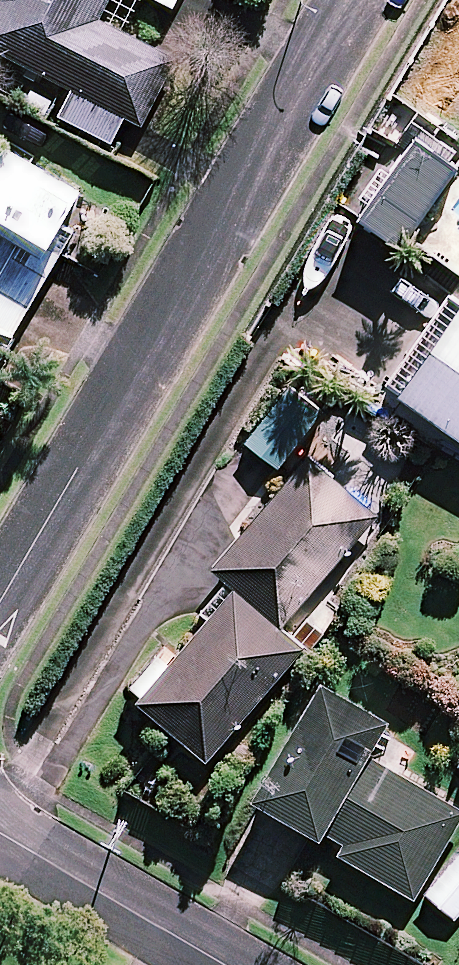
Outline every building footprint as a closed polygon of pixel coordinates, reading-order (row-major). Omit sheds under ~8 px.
[(71,91),(58,118),(110,145),(123,119),(140,127),(172,65),(94,26),(107,0),(0,0),(0,55),(71,91)] [(172,9),(177,0),(154,0),(172,9)] [(401,253),(458,168),(417,141),(361,226),(401,253)] [(2,152),(0,156),(0,227),(45,253),(78,195),(2,152)] [(0,248),(0,361),(47,274),(0,248)] [(457,301),(388,398),(458,449),(458,303),(457,301)] [(320,413),(288,389),(245,446),(278,470),(320,413)] [(374,519),(306,461),(213,571),(234,589),(136,705),(205,763),(301,650),(278,631),(374,519)] [(320,687),(250,803),(412,900),(458,822),(458,814),(366,759),(385,726),(320,687)] [(424,898),(453,922),(458,915),(458,856),(424,898)]
